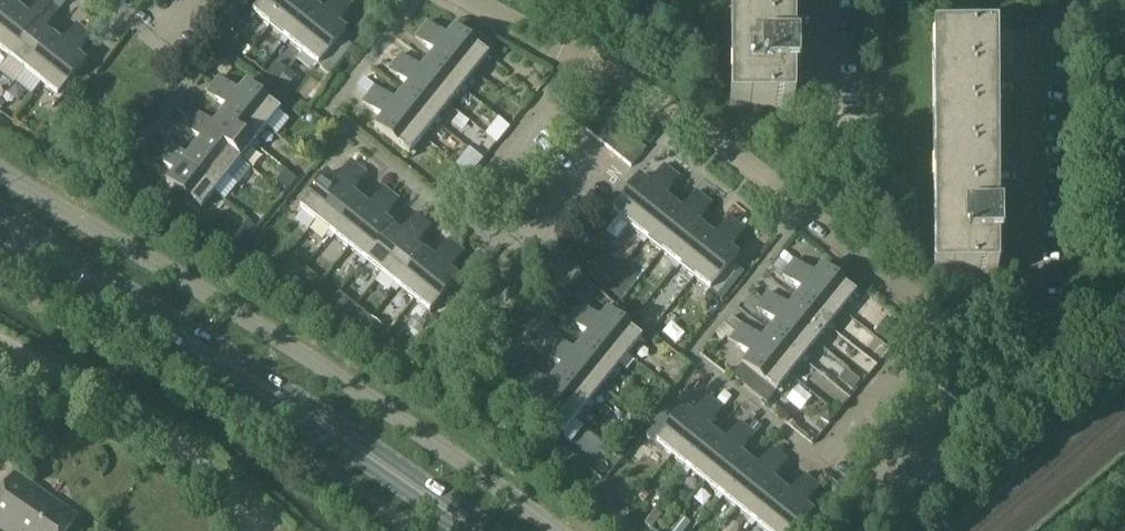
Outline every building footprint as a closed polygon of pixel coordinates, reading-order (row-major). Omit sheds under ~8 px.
[(51,4),(46,0),(42,0),(28,17),(19,10),(0,35),(0,52),(8,58),(51,4)] [(19,10),(11,4),(14,0),(2,0),(0,2),(0,35),(19,10)] [(290,0),(262,0),(252,13),(269,27),(290,0)] [(312,5),(306,0),(290,0),(269,27),(284,39),(312,5)] [(343,0),(331,0),(321,12),(312,5),(284,39),(301,53),(343,0)] [(301,53),(318,66),(346,32),(336,24),(352,5),(345,0),(343,0),(301,53)] [(792,82),(793,0),(729,0),(728,110),(792,111),(792,82)] [(24,71),(52,37),(43,30),(59,11),(51,4),(8,58),(24,71)] [(421,29),(475,72),(488,56),(453,28),(446,38),(426,22),(421,29)] [(41,84),(84,31),(76,24),(61,44),(52,37),(24,71),(41,84)] [(461,90),(475,72),(421,29),(414,37),(433,53),(426,62),(461,90)] [(84,31),(41,84),(57,98),(85,63),(76,56),(91,37),(84,31)] [(994,280),(994,252),(993,222),(995,40),(930,39),(929,280),(994,280)] [(461,90),(426,62),(420,70),(400,55),(394,62),(448,105),(461,90)] [(435,122),(448,105),(394,62),(388,70),(407,85),(400,94),(435,122)] [(276,63),(267,73),(278,82),(286,71),(276,63)] [(212,85),(266,129),(280,111),(245,83),(238,93),(219,77),(212,85)] [(364,77),(357,86),(368,95),(374,87),(375,86),(364,77)] [(253,144),(266,129),(212,85),(206,92),(225,108),(219,117),(253,144)] [(357,86),(352,92),(363,101),(368,95),(357,86)] [(435,122),(400,94),(394,103),(374,87),(368,95),(422,138),(435,122)] [(409,155),(422,138),(368,95),(363,101),(362,102),(381,118),(374,127),(409,155)] [(185,104),(180,111),(187,117),(192,110),(185,104)] [(253,144),(219,117),(212,125),(192,110),(187,117),(186,117),(240,161),(253,144)] [(630,167),(645,149),(599,111),(584,129),(630,167)] [(227,177),(240,161),(186,117),(180,125),(199,140),(192,149),(227,177)] [(44,133),(50,126),(41,119),(35,127),(44,133)] [(787,136),(787,119),(759,119),(759,136),(787,136)] [(500,120),(488,135),(497,143),(510,127),(500,120)] [(227,177),(192,149),(185,158),(166,142),(160,150),(214,193),(227,177)] [(201,210),(214,193),(160,150),(154,158),(173,173),(166,182),(201,210)] [(315,222),(358,168),(350,162),(335,181),(326,173),(298,208),(315,222)] [(628,226),(671,172),(663,165),(648,185),(639,177),(611,212),(628,226)] [(331,235),(359,200),(350,193),(366,174),(358,168),(315,222),(331,235)] [(285,170),(276,182),(286,190),(296,178),(285,170)] [(645,239),(673,205),(663,197),(678,178),(671,172),(628,226),(645,239)] [(348,248),(391,194),(383,188),(368,207),(359,200),(331,235),(348,248)] [(660,251),(703,198),(696,191),(680,211),(673,205),(645,239),(660,251)] [(364,261),(392,226),(383,219),(398,200),(391,194),(348,248),(364,261)] [(678,266),(705,231),(696,223),(711,204),(703,198),(660,251),(678,266)] [(381,274),(424,220),(415,214),(400,233),(392,226),(364,261),(381,274)] [(692,277),(736,223),(728,217),(713,237),(705,231),(678,266),(692,277)] [(396,286),(424,252),(415,245),(431,226),(424,220),(381,274),(396,286)] [(246,222),(241,229),(253,238),(258,231),(246,222)] [(736,223),(692,277),(722,301),(743,273),(731,264),(737,256),(728,249),(743,230),(736,223)] [(455,230),(448,240),(455,246),(463,236),(455,230)] [(412,300),(455,246),(448,240),(433,259),(424,252),(396,286),(412,300)] [(547,265),(555,258),(540,241),(532,248),(547,265)] [(455,246),(412,300),(429,313),(457,278),(448,271),(463,252),(455,246)] [(783,251),(778,257),(789,266),(794,260),(783,251)] [(778,257),(771,266),(782,274),(789,266),(778,257)] [(291,258),(284,268),(295,277),(303,268),(291,258)] [(789,266),(843,309),(855,294),(820,266),(813,275),(794,260),(789,266)] [(597,264),(589,273),(605,286),(613,277),(597,264)] [(829,327),(843,309),(789,266),(781,275),(801,291),(794,299),(829,327)] [(829,327),(794,299),(787,308),(768,292),(762,299),(816,343),(829,327)] [(803,358),(816,343),(762,299),(755,307),(774,323),(768,330),(803,358)] [(622,302),(616,309),(628,318),(634,312),(622,302)] [(574,311),(628,355),(641,338),(606,310),(599,320),(580,304),(574,311)] [(614,372),(628,355),(574,311),(568,319),(587,335),(579,344),(614,372)] [(435,314),(429,321),(434,325),(434,324),(440,318),(435,314)] [(731,316),(725,323),(736,332),(741,325),(731,316)] [(725,323),(716,335),(722,340),(725,336),(729,340),(736,332),(725,323)] [(803,358),(768,330),(761,340),(741,325),(736,332),(790,375),(803,358)] [(542,327),(536,335),(539,337),(548,344),(554,336),(542,327)] [(776,392),(790,375),(736,332),(729,340),(748,355),(741,364),(776,392)] [(614,372),(579,344),(573,352),(554,336),(548,344),(601,387),(614,372)] [(539,338),(533,345),(541,351),(547,344),(539,338)] [(588,404),(601,387),(548,344),(541,352),(561,367),(553,376),(588,404)] [(960,374),(952,367),(937,385),(946,392),(960,374)] [(588,404),(553,376),(547,384),(528,369),(522,375),(576,419),(588,404)] [(846,371),(838,380),(852,392),(860,382),(846,371)] [(969,381),(960,374),(946,392),(954,400),(969,381)] [(562,437),(576,419),(522,375),(515,384),(534,400),(527,409),(562,437)] [(987,396),(978,389),(963,407),(972,414),(987,396)] [(724,391),(714,402),(722,408),(731,397),(724,391)] [(670,455),(713,401),(706,396),(691,415),(682,408),(677,413),(654,443),(670,455)] [(686,469),(714,434),(706,428),(722,408),(714,402),(713,401),(670,455),(686,469)] [(654,443),(677,413),(669,407),(646,436),(654,443)] [(704,483),(748,429),(739,422),(723,441),(714,434),(686,469),(704,483)] [(719,495),(747,461),(739,454),(754,435),(748,429),(704,483),(719,495)] [(735,508),(779,454),(771,448),(756,468),(747,461),(719,495),(735,508)] [(752,522),(780,487),(771,480),(787,461),(779,454),(735,508),(752,522)] [(0,497),(0,529),(4,530),(66,530),(76,516),(15,474),(0,497)] [(812,481),(804,475),(788,494),(780,487),(752,522),(764,530),(771,530),(812,481)] [(771,530),(799,530),(813,513),(804,506),(819,487),(812,481),(771,530)] [(626,494),(618,502),(628,510),(635,501),(626,494)] [(654,512),(644,523),(651,528),(659,517),(654,512)] [(668,530),(684,530),(689,524),(679,516),(671,526),(668,530)]
